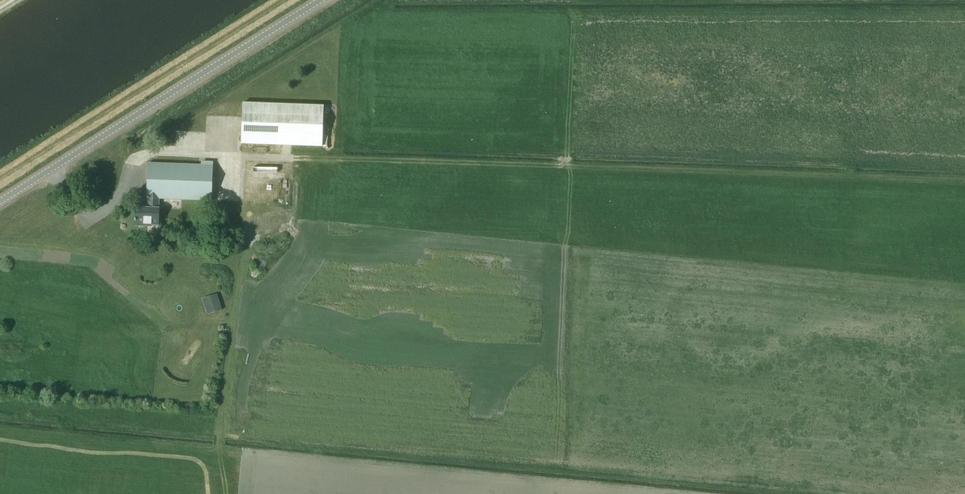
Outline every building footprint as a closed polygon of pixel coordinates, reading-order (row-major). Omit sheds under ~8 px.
[(243,103),(242,143),(322,146),(324,106),(243,103)] [(148,198),(148,208),(136,208),(135,225),(151,226),(152,222),(159,222),(159,208),(159,198),(212,200),(213,166),(148,163),(147,198),(148,198)] [(218,294),(211,296),(215,312),(223,310),(218,294)]
